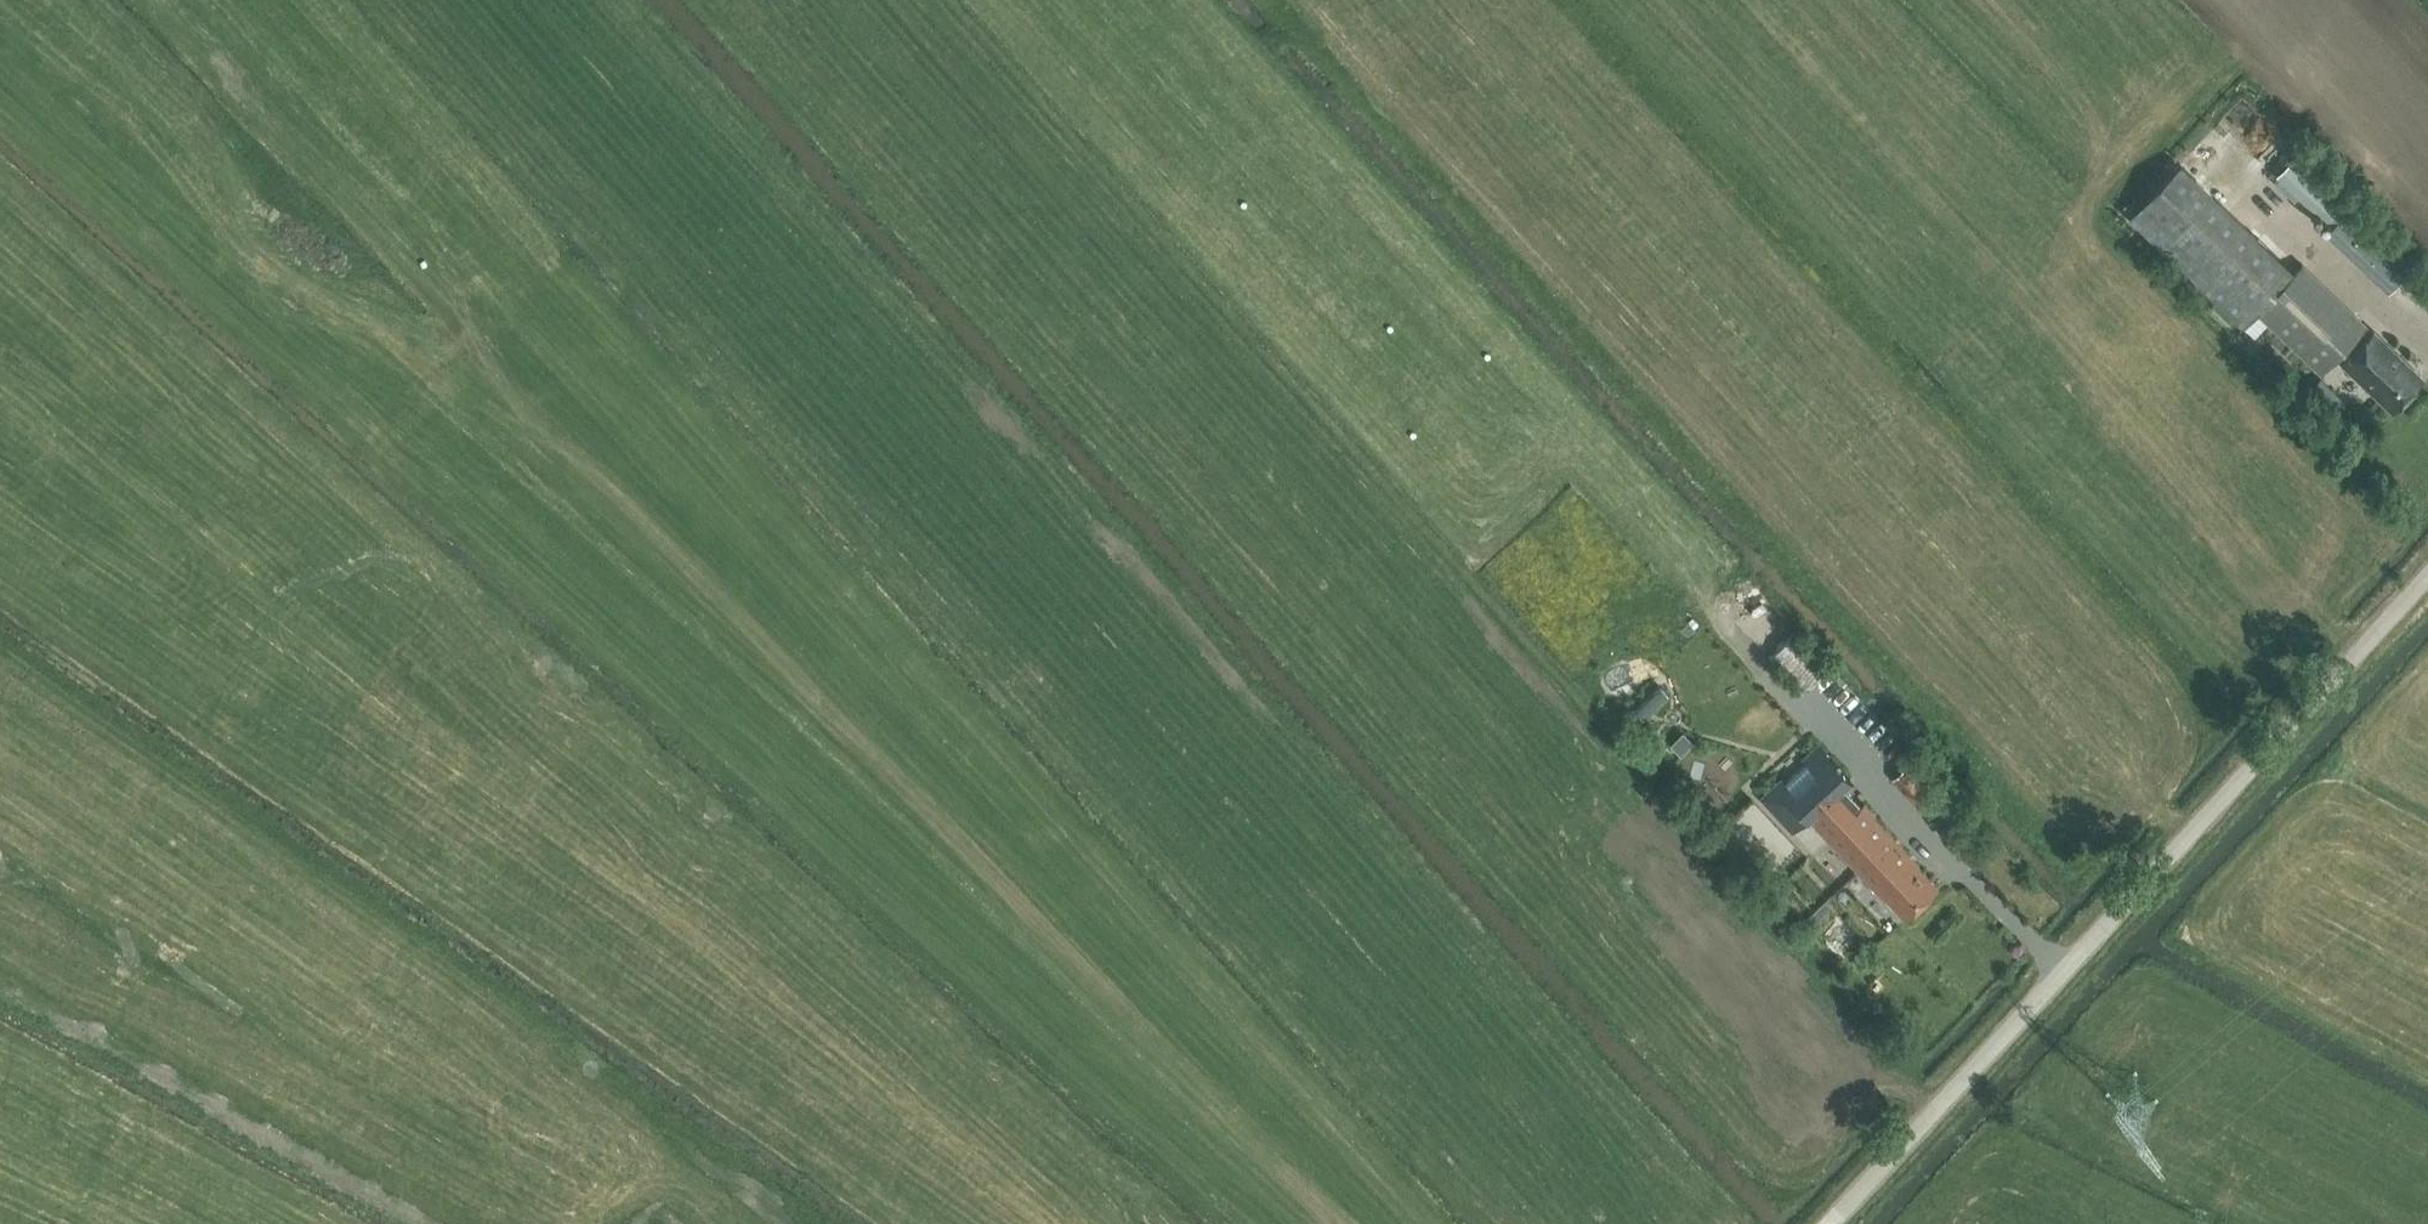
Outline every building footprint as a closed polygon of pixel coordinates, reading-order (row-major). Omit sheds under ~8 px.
[(2332,226),(2328,231),(2390,289),(2415,263),(2353,205),(2355,202),(2299,150),(2276,175),(2332,226)] [(2289,268),(2180,164),(2130,217),(2238,321),(2289,268)] [(2321,370),(2368,325),(2307,262),(2260,307),(2321,370)] [(2394,408),(2424,377),(2387,343),(2389,341),(2377,329),(2342,365),(2367,389),(2370,386),(2394,408)] [(1794,632),(1769,655),(1802,689),(1827,668),(1794,632)] [(1673,743),(1682,752),(1693,741),(1684,732),(1673,743)] [(1790,832),(1844,779),(1816,750),(1762,803),(1790,832)] [(1877,812),(1866,800),(1830,834),(1884,892),(1885,891),(1907,915),(1940,884),(1918,861),(1919,860),(1876,814),(1877,812)] [(2010,909),(2025,925),(2036,915),(2020,898),(2010,909)]
